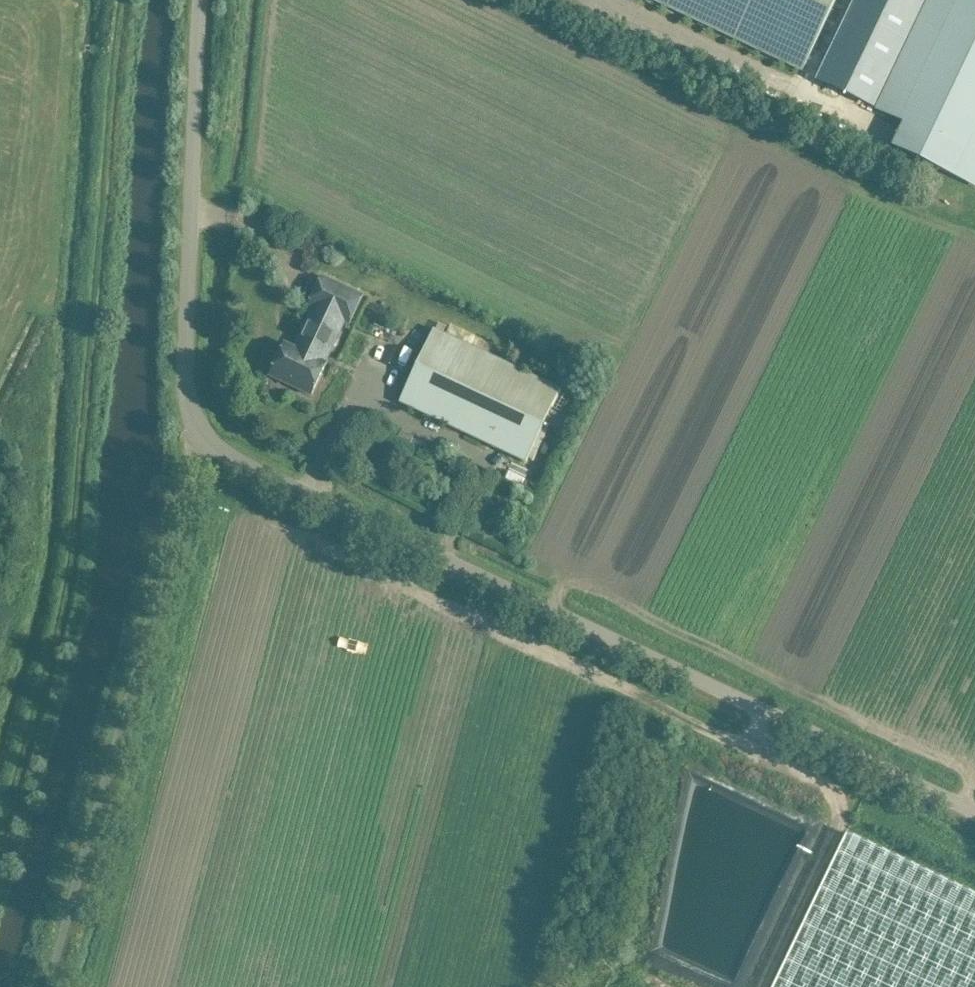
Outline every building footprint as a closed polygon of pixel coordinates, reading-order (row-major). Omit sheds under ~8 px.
[(797,69),(830,0),(652,0),(797,69)] [(818,79),(877,107),(928,0),(856,0),(818,79)] [(974,184),(974,0),(928,0),(877,107),(906,121),(894,145),(974,184)] [(350,325),(363,297),(323,279),(310,306),(314,308),(299,340),(300,341),(296,350),(286,346),(271,377),(272,378),(274,372),(291,380),(288,385),(312,397),(327,365),(322,363),(342,321),(350,325)] [(527,464),(561,391),(434,331),(400,404),(527,464)] [(774,986),(974,986),(974,896),(847,834),(774,986)]
